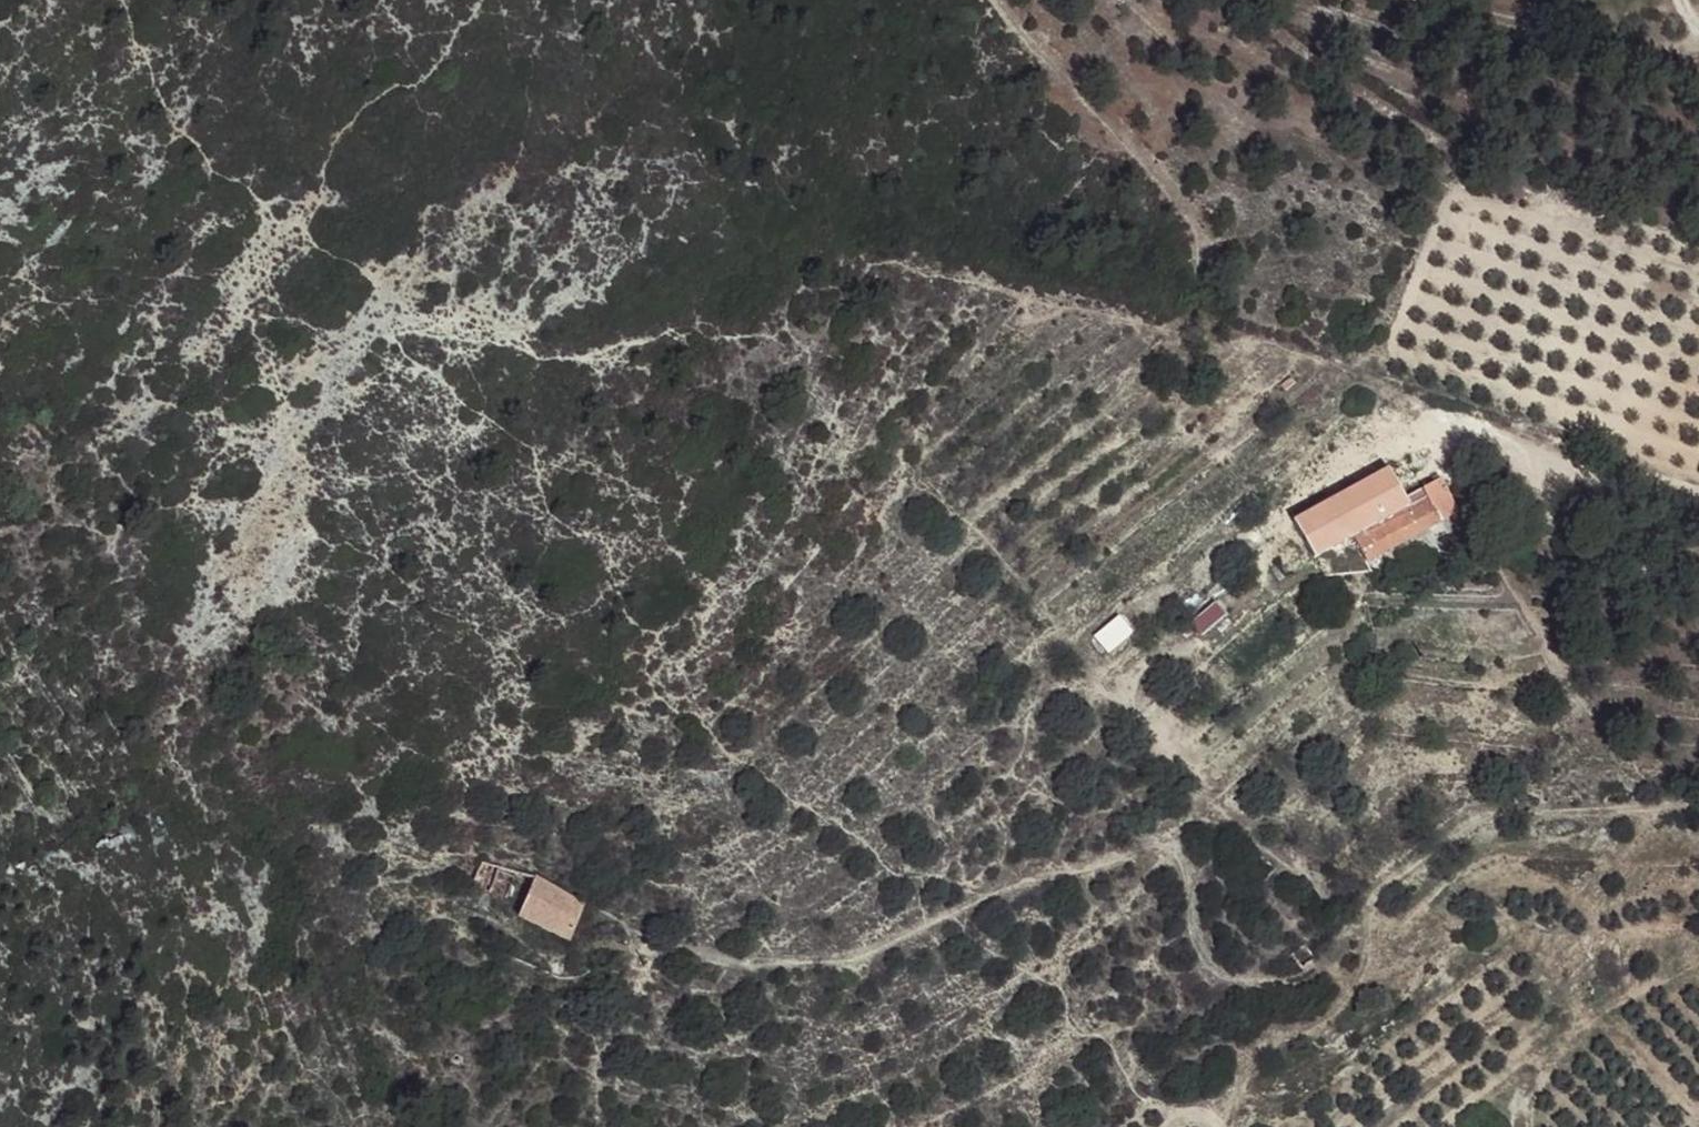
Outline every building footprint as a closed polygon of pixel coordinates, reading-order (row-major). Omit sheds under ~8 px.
[(1311,535),(1336,581),(1439,522),(1427,495),(1401,509),(1404,517),(1387,523),(1373,500),(1311,535)] [(473,880),(488,886),(495,868),(481,861),(473,880)] [(484,895),(516,910),(532,882),(495,868),(488,886),(484,895)] [(513,917),(564,942),(585,907),(532,882),(516,910),(513,917)] [(1288,957),(1302,972),(1319,958),(1304,945),(1288,957)]
